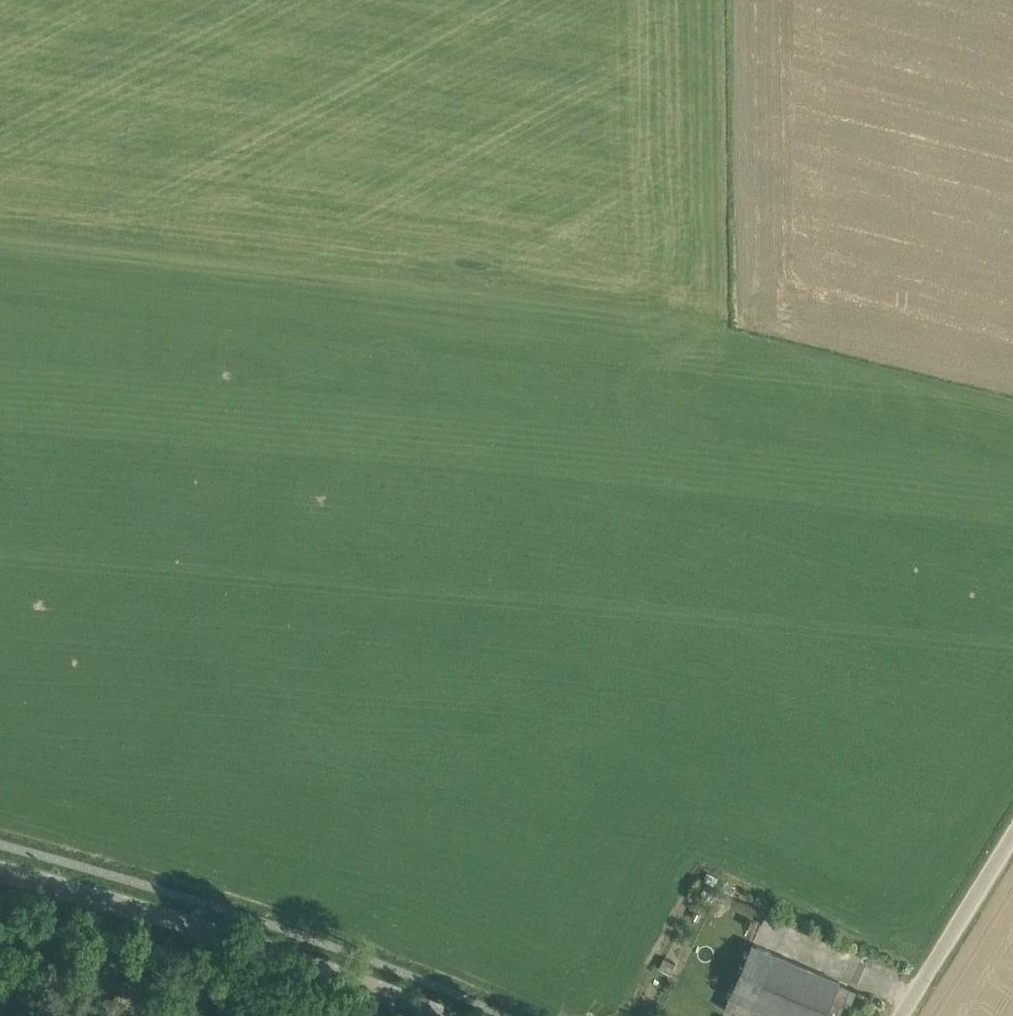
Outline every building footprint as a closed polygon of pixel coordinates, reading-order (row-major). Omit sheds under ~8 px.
[(720,890),(703,881),(697,893),(708,898),(709,896),(715,899),(720,890)] [(725,1008),(745,1015),(839,1015),(846,1000),(851,1002),(857,989),(840,982),(840,981),(752,944),(725,1008)] [(677,961),(666,955),(660,967),(671,973),(677,961)]
